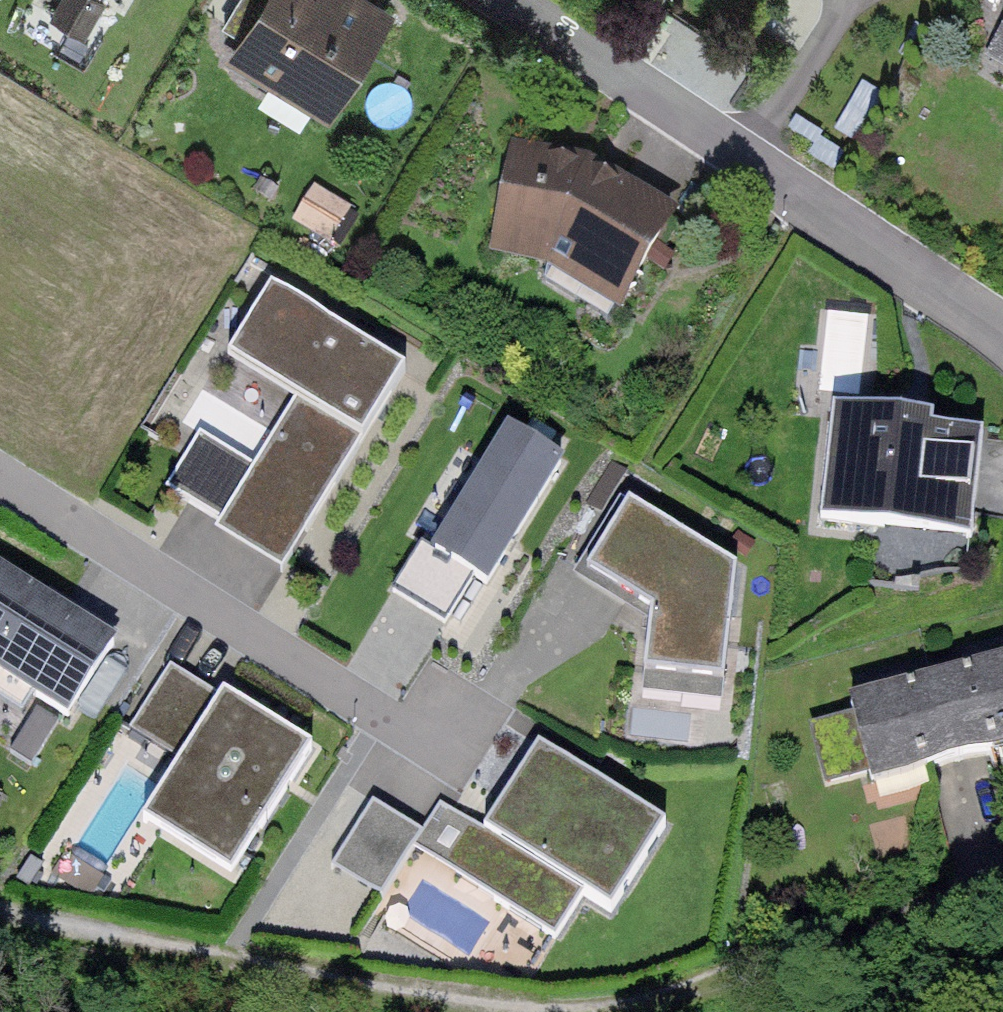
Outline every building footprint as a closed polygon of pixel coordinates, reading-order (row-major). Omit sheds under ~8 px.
[(361,0),(248,0),(214,52),(336,129),(402,26),(361,0)] [(986,60),(1002,70),(1002,32),(986,60)] [(682,209),(588,153),(509,139),(489,246),(528,252),(622,308),(682,209)] [(303,219),(339,237),(354,208),(317,190),(303,219)] [(215,521),(281,561),(404,363),(268,279),(226,348),(296,391),(215,521)] [(867,333),(867,302),(833,302),(833,333),(867,333)] [(984,425),(833,405),(820,506),(970,526),(984,425)] [(428,541),(487,578),(566,453),(507,416),(428,541)] [(248,465),(204,438),(172,489),(216,516),(248,465)] [(736,562),(626,494),(584,563),(648,602),(643,665),(721,673),(736,562)] [(443,620),(472,577),(422,543),(393,586),(443,620)] [(0,563),(0,685),(53,718),(108,631),(0,563)] [(942,669),(965,760),(1002,750),(1002,654),(942,669)] [(217,692),(167,661),(128,726),(178,756),(217,692)] [(942,669),(858,690),(881,781),(965,760),(942,669)] [(305,737),(224,685),(140,816),(221,868),(305,737)] [(670,818),(536,738),(483,825),(617,905),(670,818)] [(419,827),(372,799),(332,865),(379,893),(419,827)] [(581,890),(438,804),(412,847),(555,932),(581,890)]
